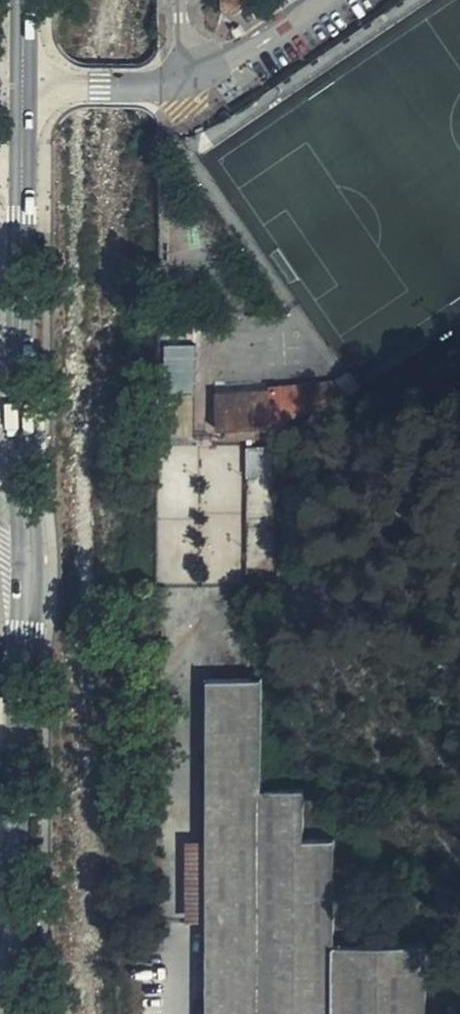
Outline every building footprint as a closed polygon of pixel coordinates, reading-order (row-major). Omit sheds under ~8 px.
[(222,9),(233,15),(253,0),(222,0),(222,9)] [(237,29),(234,32),(240,40),(248,34),(244,28),(238,32),(237,29)] [(167,342),(169,432),(198,431),(195,341),(167,342)] [(328,408),(347,399),(337,383),(314,386),(327,409),(328,408)] [(289,419),(327,409),(314,386),(271,388),(271,390),(274,420),(289,419)] [(268,427),(265,390),(216,391),(218,429),(227,429),(228,438),(258,436),(260,428),(268,427)] [(272,427),(274,420),(271,390),(265,390),(268,427),(272,427)] [(254,452),(254,442),(229,443),(229,453),(254,452)] [(256,680),(207,680),(207,840),(207,920),(207,1013),(424,1013),(425,947),(333,945),(333,842),(303,840),(303,790),(259,790),(258,680),(256,680)] [(185,921),(207,920),(207,840),(186,840),(185,921)]
